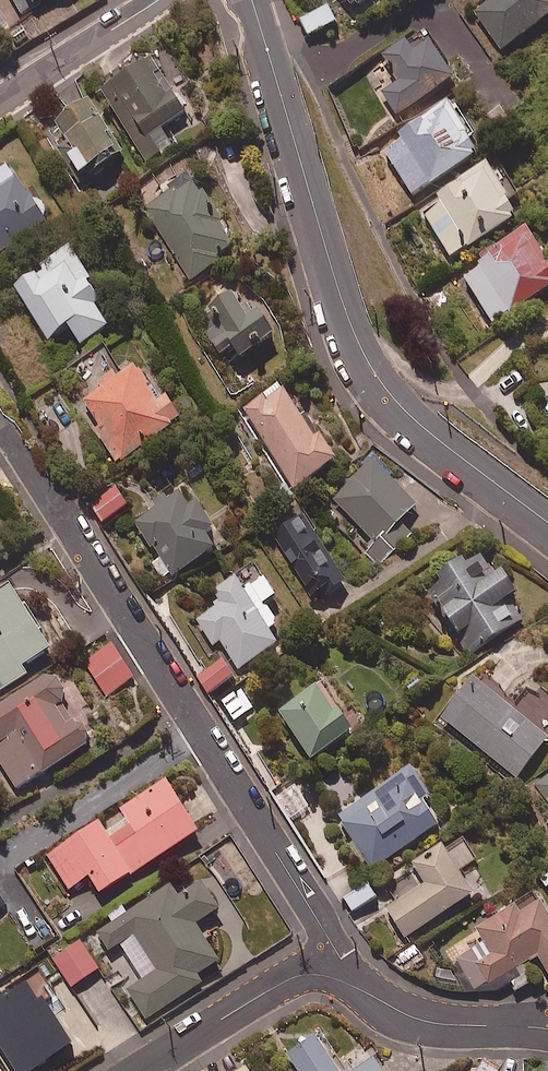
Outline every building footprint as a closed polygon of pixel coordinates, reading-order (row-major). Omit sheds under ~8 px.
[(21,11),(40,0),(15,0),(21,11)] [(473,8),(501,48),(547,14),(547,0),(484,0),(473,8)] [(334,20),(325,4),(299,18),(308,34),(334,20)] [(452,77),(425,35),(409,46),(402,36),(379,51),(398,80),(380,91),(395,114),(452,77)] [(185,109),(147,54),(97,88),(146,158),(170,142),(159,127),(185,109)] [(40,128),(83,185),(108,166),(103,160),(125,143),(87,92),(40,128)] [(478,152),(444,100),(398,130),(401,135),(382,148),(412,195),(478,152)] [(517,192),(493,155),(434,193),(439,202),(422,213),(450,256),(515,215),(505,200),(517,192)] [(9,162),(0,168),(0,251),(43,223),(50,218),(47,214),(48,212),(49,211),(49,209),(50,207),(49,205),(49,204),(48,202),(47,200),(46,199),(45,198),(43,197),(41,196),(39,196),(38,196),(36,197),(33,193),(30,195),(9,162)] [(200,188),(197,190),(186,173),(158,191),(160,194),(143,206),(159,229),(155,231),(187,279),(235,247),(216,219),(208,207),(211,205),(200,188)] [(524,225),(479,254),(483,261),(461,274),(491,322),(547,286),(547,263),(524,225)] [(105,295),(74,245),(14,282),(48,337),(70,323),(81,341),(111,322),(97,299),(105,295)] [(281,330),(264,302),(243,315),(228,290),(184,317),(215,370),(281,330)] [(77,366),(91,388),(120,369),(107,348),(77,366)] [(162,396),(139,361),(77,402),(117,461),(186,415),(170,391),(162,396)] [(312,436),(278,383),(241,407),(291,486),(334,459),(317,432),(312,436)] [(416,503),(372,458),(330,498),(356,525),(346,534),(377,566),(412,533),(399,520),(416,503)] [(131,503),(118,483),(91,500),(104,520),(131,503)] [(227,537),(188,483),(133,522),(159,557),(151,563),(165,582),(227,537)] [(343,580),(302,513),(271,532),(312,599),(343,580)] [(468,655),(522,618),(507,596),(513,592),(498,569),(491,574),(477,554),(465,563),(459,554),(432,571),(439,581),(425,590),(468,655)] [(280,590),(256,558),(216,587),(224,598),(195,619),(213,644),(220,640),(230,653),(199,676),(209,690),(280,638),(272,627),(282,619),(267,599),(280,590)] [(13,581),(0,589),(0,691),(30,672),(25,664),(54,646),(13,581)] [(135,676),(111,639),(83,658),(107,694),(135,676)] [(0,704),(0,757),(19,787),(90,743),(64,700),(65,698),(67,696),(67,693),(68,690),(68,688),(67,685),(66,683),(65,680),(63,678),(61,677),(58,675),(56,675),(53,674),(51,674),(48,675),(0,704)] [(547,737),(472,675),(438,717),(514,778),(547,737)] [(357,725),(324,679),(280,710),(313,756),(357,725)] [(427,794),(407,765),(335,816),(373,869),(437,823),(420,799),(427,794)] [(537,782),(547,798),(547,774),(537,782)] [(202,828),(170,777),(47,853),(69,888),(91,874),(102,891),(202,828)] [(404,937),(471,893),(456,871),(477,857),(459,830),(408,864),(421,884),(384,908),(404,937)] [(218,898),(205,878),(181,894),(174,882),(128,912),(124,905),(111,913),(115,920),(96,933),(107,950),(121,941),(142,974),(126,985),(143,1012),(148,1018),(176,999),(204,981),(199,973),(222,958),(198,922),(223,905),(218,898)] [(516,900),(474,926),(483,941),(454,959),(474,991),(495,990),(513,979),(509,971),(535,955),(547,975),(547,917),(532,891),(516,900)] [(101,967),(82,939),(54,959),(73,986),(101,967)] [(40,971),(0,997),(0,1043),(19,1070),(30,1070),(78,1040),(54,1003),(59,1000),(40,971)] [(319,1033),(288,1054),(299,1070),(343,1070),(319,1033)] [(369,1041),(346,1056),(354,1068),(349,1070),(388,1070),(369,1041)] [(484,1059),(476,1070),(500,1070),(501,1069),(484,1059)]
